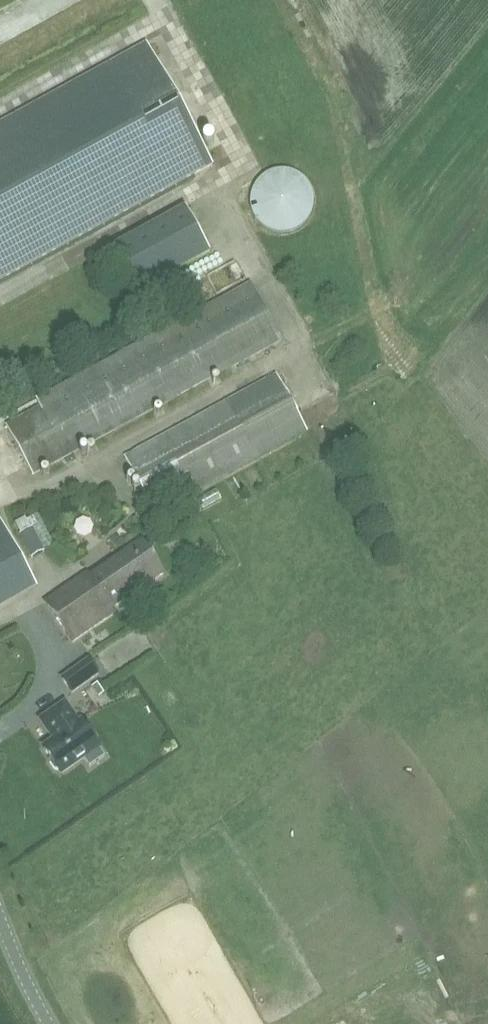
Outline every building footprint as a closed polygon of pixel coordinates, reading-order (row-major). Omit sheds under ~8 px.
[(212,164),(145,42),(0,121),(0,281),(212,164)] [(309,229),(308,209),(295,209),(294,203),(264,204),(265,231),(309,229)] [(185,207),(114,246),(139,292),(211,253),(185,207)] [(231,367),(281,340),(255,291),(205,319),(205,320),(7,427),(33,474),(231,367)] [(156,515),(307,432),(276,375),(125,458),(156,515)] [(210,502),(227,493),(223,485),(206,493),(210,502)] [(214,512),(231,502),(227,494),(210,505),(214,512)] [(32,528),(26,516),(14,522),(21,535),(20,535),(32,558),(45,550),(33,527),(32,528)] [(29,575),(0,523),(0,591),(29,575)] [(113,609),(164,574),(142,542),(91,577),(88,573),(45,602),(73,643),(116,613),(113,609)] [(89,661),(62,680),(72,693),(98,675),(89,661)] [(65,705),(43,720),(42,721),(56,740),(44,749),(50,759),(50,763),(55,770),(59,771),(61,774),(85,758),(82,754),(96,744),(92,737),(94,736),(84,722),(78,725),(65,705)]
